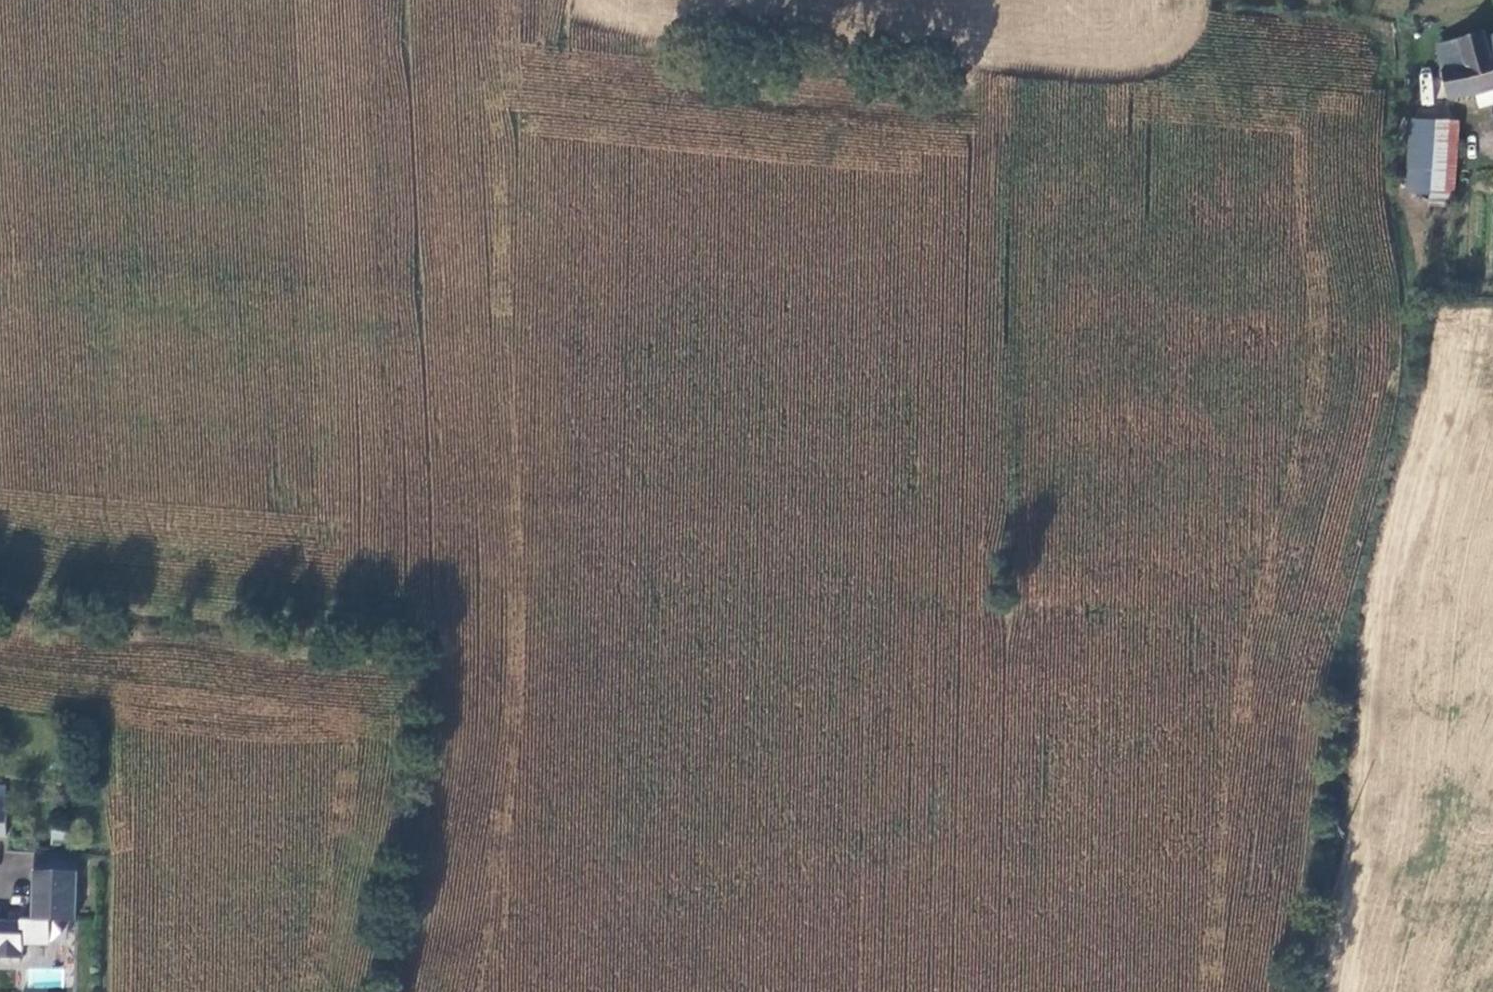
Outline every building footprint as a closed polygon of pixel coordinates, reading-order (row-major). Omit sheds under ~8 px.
[(1487,38),(1485,32),(1459,39),(1465,59),(1442,63),(1449,98),(1475,93),(1475,95),(1492,90),(1492,55),(1487,38)] [(1439,46),(1442,63),(1465,59),(1459,39),(1439,46)] [(1412,143),(1433,144),(1435,121),(1413,120),(1412,143)] [(1410,169),(1432,171),(1430,191),(1455,193),(1460,123),(1435,121),(1433,144),(1412,143),(1410,169)] [(1432,171),(1410,169),(1408,189),(1430,191),(1432,171)] [(1455,193),(1430,191),(1430,202),(1454,204),(1455,193)] [(45,852),(45,823),(0,824),(0,853),(45,852)] [(36,853),(34,908),(22,908),(21,923),(0,923),(0,959),(22,960),(22,946),(49,946),(51,923),(77,923),(79,855),(36,853)]
